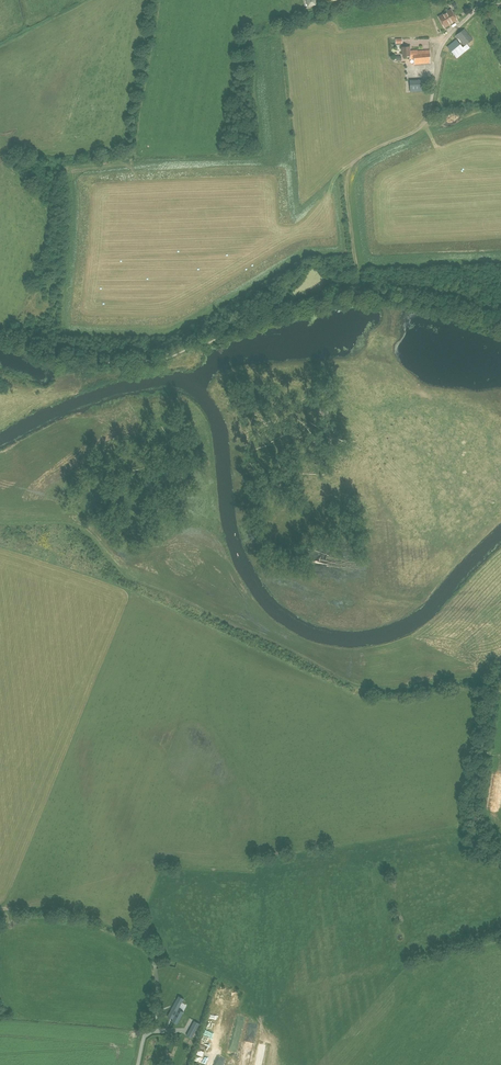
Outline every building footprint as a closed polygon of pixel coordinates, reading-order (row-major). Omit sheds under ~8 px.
[(446,13),(445,13),(450,23),(456,19),(451,9),(446,12),(446,13)] [(449,23),(450,23),(445,13),(438,17),(444,27),(450,24),(449,23)] [(469,48),(466,44),(473,39),(464,28),(456,35),(464,46),(463,47),(456,39),(447,47),(457,58),(465,51),(469,48)] [(409,50),(409,46),(402,47),(403,56),(410,56),(410,59),(414,59),(414,64),(430,63),(429,50),(417,51),(417,50),(409,50)] [(410,91),(428,90),(427,79),(410,80),(410,91)] [(355,86),(355,93),(390,92),(389,85),(355,86)] [(179,995),(168,1016),(174,1019),(172,1021),(178,1024),(184,1012),(179,1009),(185,998),(179,995)] [(222,1027),(209,1024),(206,1035),(212,1036),(211,1042),(220,1044),(222,1033),(220,1033),(222,1027)]
